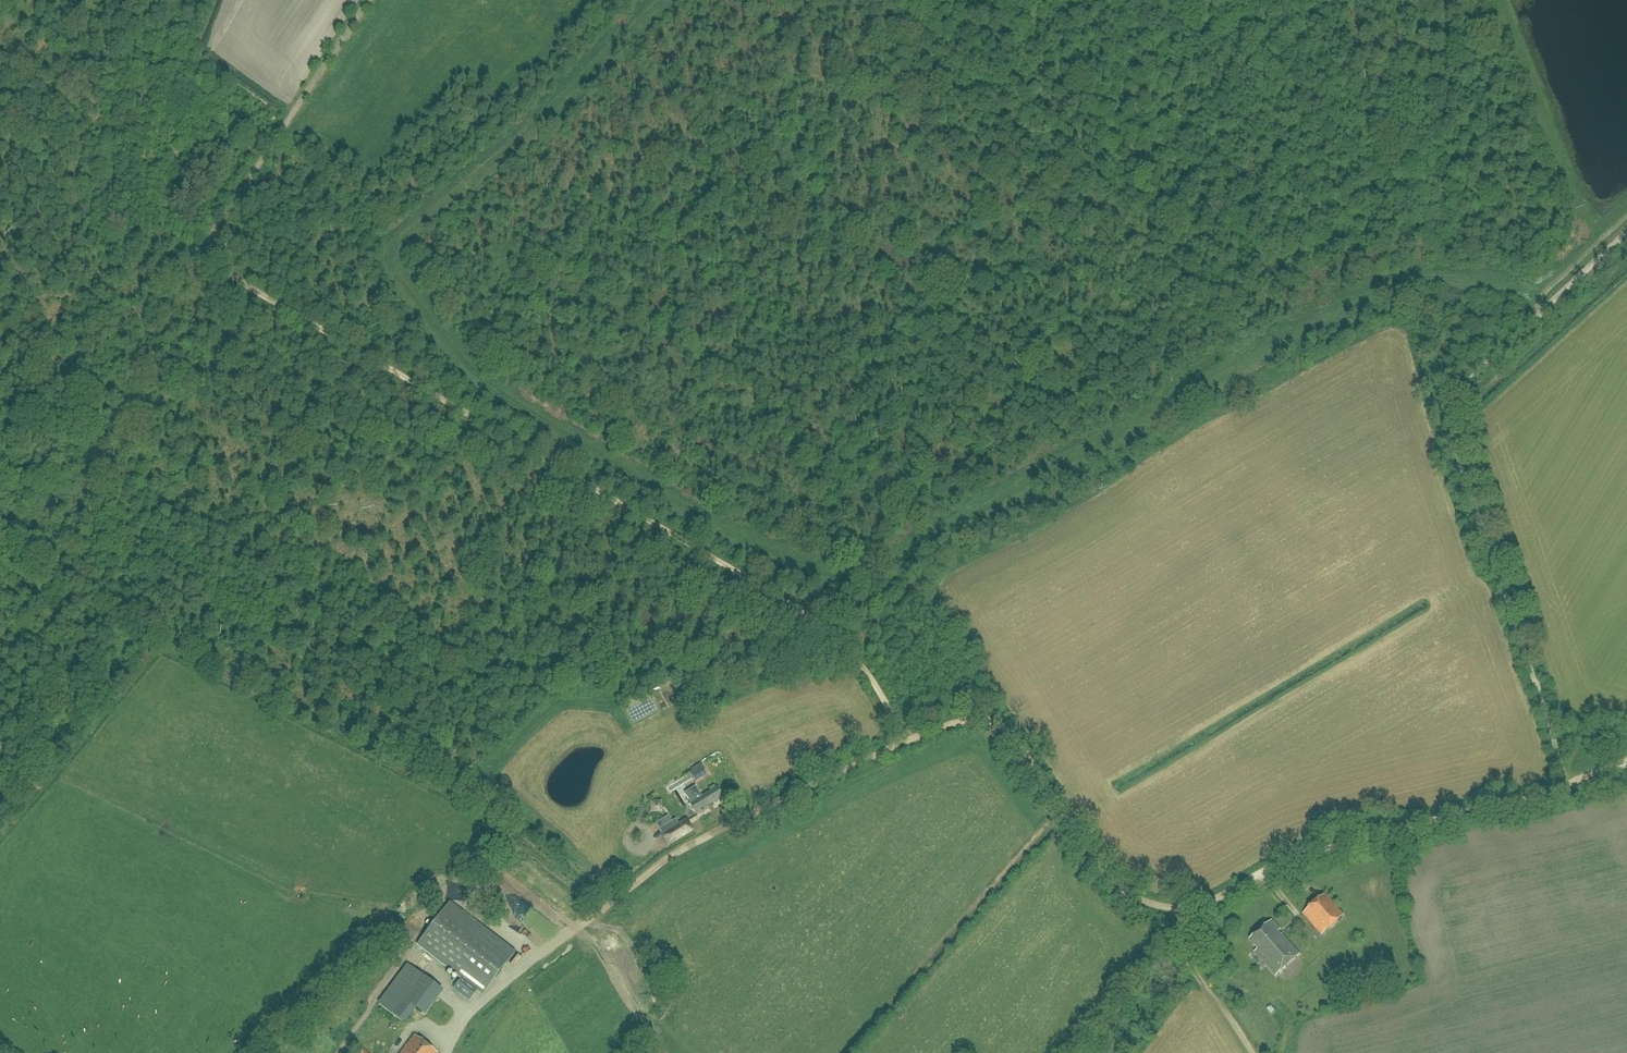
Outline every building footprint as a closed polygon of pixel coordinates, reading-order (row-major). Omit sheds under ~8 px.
[(701,768),(694,772),(698,780),(706,776),(701,768)] [(694,790),(700,786),(696,779),(689,783),(694,790)] [(707,807),(722,798),(717,788),(701,797),(700,795),(688,802),(696,816),(708,809),(707,807)] [(669,845),(692,831),(686,820),(679,825),(679,826),(663,836),(669,845)] [(1322,935),(1344,915),(1326,894),(1303,913),(1322,935)] [(448,904),(416,946),(460,980),(452,990),(467,1002),(476,992),(481,996),(513,955),(448,904)] [(509,907),(511,915),(520,913),(518,905),(509,907)] [(1276,976),(1300,955),(1279,931),(1280,930),(1272,920),(1249,940),(1257,949),(1254,952),(1276,976)] [(413,970),(397,995),(428,1015),(444,990),(413,970)] [(412,1037),(400,1052),(433,1052),(412,1037)]
